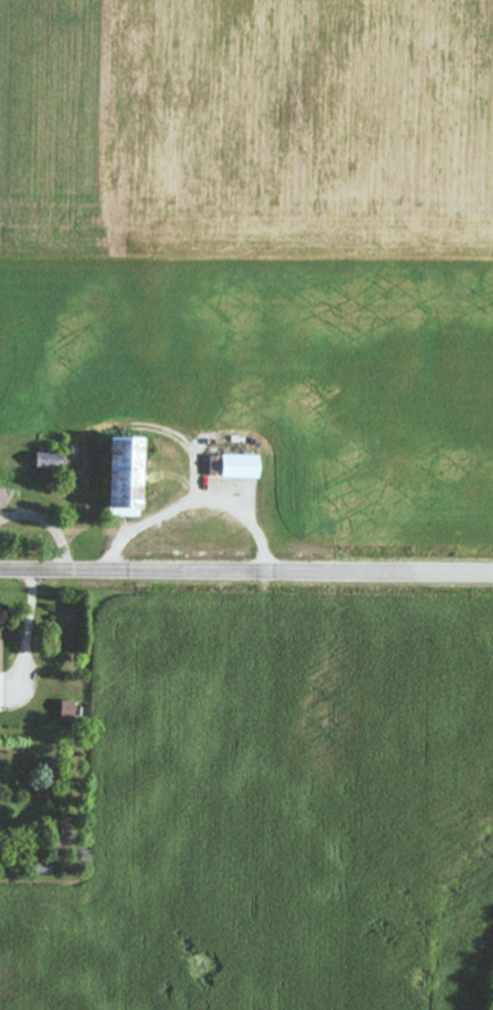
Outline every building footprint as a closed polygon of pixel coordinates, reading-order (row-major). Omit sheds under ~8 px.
[(134,517),(134,488),(139,488),(139,473),(142,473),(142,459),(134,459),(134,438),(99,438),(98,475),(107,475),(107,483),(98,483),(98,493),(106,493),(106,498),(97,498),(97,506),(103,506),(103,517),(134,517)] [(257,479),(258,458),(208,457),(208,470),(214,470),(214,478),(257,479)] [(71,702),(56,701),(56,718),(70,718),(71,702)]
